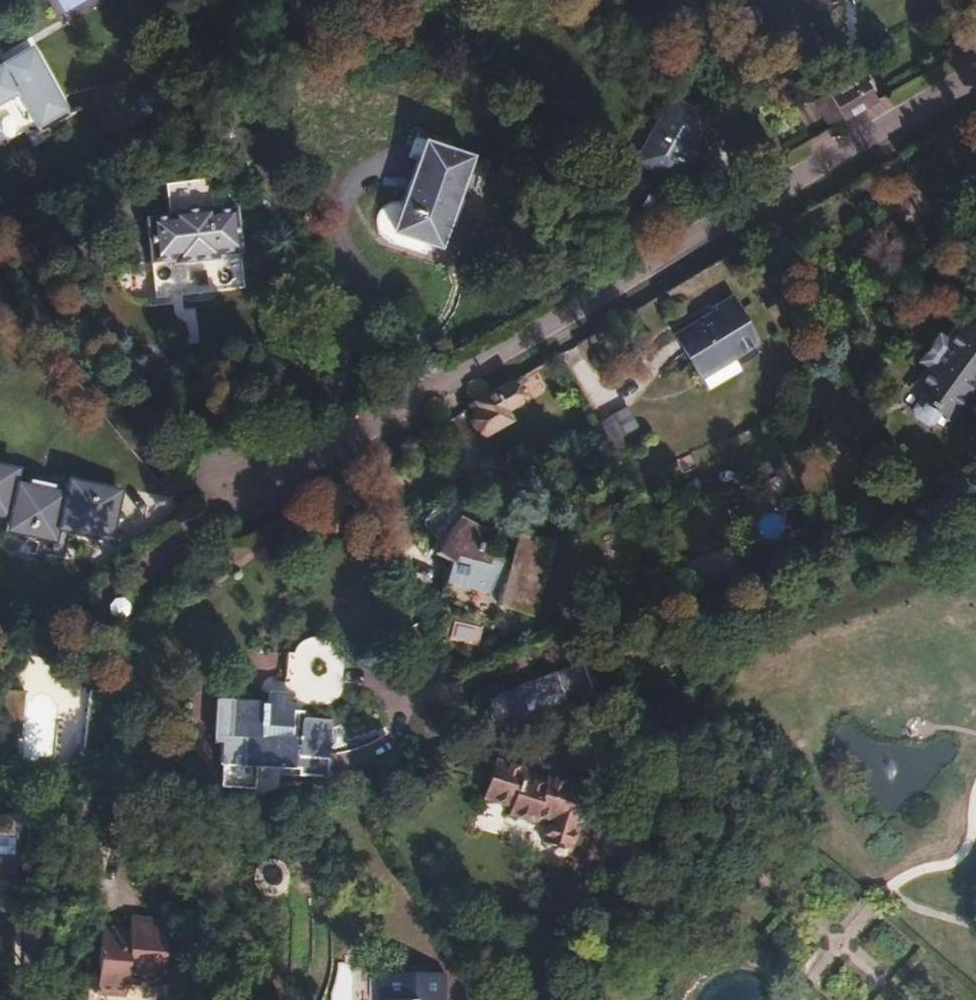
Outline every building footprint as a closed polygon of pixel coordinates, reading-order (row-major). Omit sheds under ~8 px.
[(63,13),(86,0),(56,0),(63,13)] [(41,136),(70,119),(30,51),(0,68),(0,108),(18,97),(41,136)] [(827,94),(844,124),(878,104),(860,75),(827,94)] [(637,161),(671,180),(706,119),(672,100),(637,161)] [(45,143),(41,136),(30,142),(34,149),(45,143)] [(470,154),(425,140),(402,202),(395,201),(388,202),(382,206),(377,211),(374,217),(373,224),(375,231),(378,237),(382,241),(387,243),(393,232),(438,246),(470,154)] [(177,260),(178,265),(219,260),(220,256),(242,253),(237,210),(214,212),(211,180),(169,184),(173,217),(151,220),(154,262),(177,260)] [(16,211),(9,211),(6,218),(10,223),(17,222),(20,216),(16,211)] [(676,331),(701,374),(738,351),(740,355),(762,341),(732,293),(712,305),(718,316),(708,322),(703,315),(676,331)] [(975,381),(975,377),(973,375),(975,370),(975,327),(960,316),(911,386),(953,414),(975,381)] [(513,383),(470,408),(485,437),(511,422),(506,412),(519,404),(512,391),(517,389),(513,383)] [(18,491),(0,488),(0,548),(2,549),(5,549),(3,563),(53,572),(57,551),(105,559),(112,522),(114,513),(85,508),(70,506),(64,505),(63,515),(15,507),(18,491)] [(497,611),(531,621),(551,548),(515,539),(508,568),(488,563),(489,538),(457,525),(431,560),(446,568),(445,585),(500,600),(497,611)] [(576,665),(555,673),(557,678),(580,669),(576,665)] [(580,670),(592,679),(587,667),(580,669),(580,670)] [(568,706),(569,710),(599,699),(592,679),(580,670),(580,669),(557,678),(555,673),(501,694),(511,720),(525,715),(528,721),(568,706)] [(294,694),(271,693),(270,703),(256,703),(256,696),(220,695),(217,738),(224,738),(223,767),(225,767),(224,789),(258,791),(260,769),(302,772),(302,778),(331,780),(335,723),(296,720),(296,705),(294,705),(294,694)] [(0,704),(0,750),(13,750),(12,704),(0,704)] [(523,774),(492,767),(482,803),(509,809),(508,817),(548,827),(543,845),(570,851),(572,841),(576,841),(591,791),(547,780),(546,783),(522,777),(523,774)] [(10,899),(12,871),(27,873),(29,833),(13,832),(13,826),(0,825),(0,899),(10,899)] [(151,933),(152,920),(136,919),(135,932),(151,933)] [(174,921),(152,920),(151,933),(135,932),(106,930),(102,994),(135,997),(136,984),(171,986),(174,921)] [(435,981),(448,980),(448,978),(386,977),(386,999),(435,999),(435,981)] [(448,980),(435,981),(435,999),(448,999),(448,980)]
